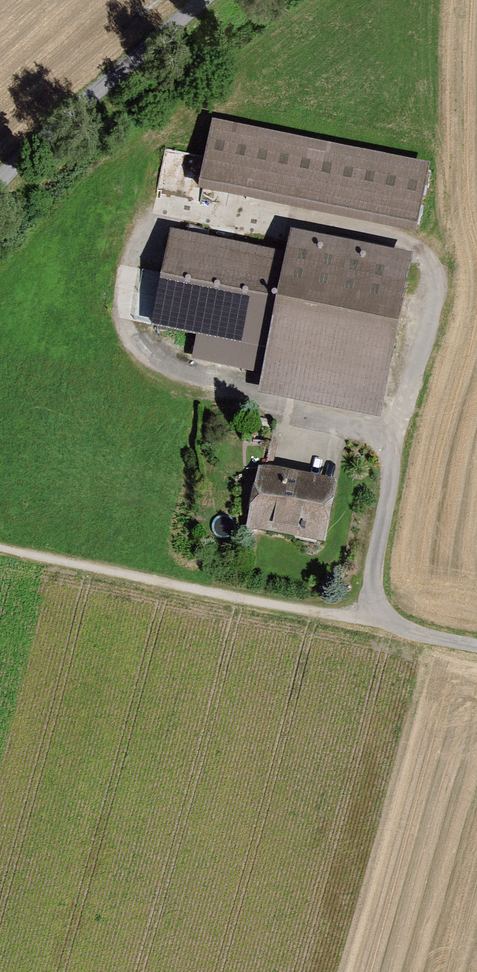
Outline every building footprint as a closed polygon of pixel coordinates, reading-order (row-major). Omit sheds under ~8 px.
[(430,166),(213,121),(199,191),(416,235),(430,166)] [(259,394),(379,419),(412,259),(293,235),(288,256),(170,232),(151,330),(195,339),(191,361),(263,376),(259,394)] [(325,546),(338,483),(259,467),(246,530),(325,546)]
